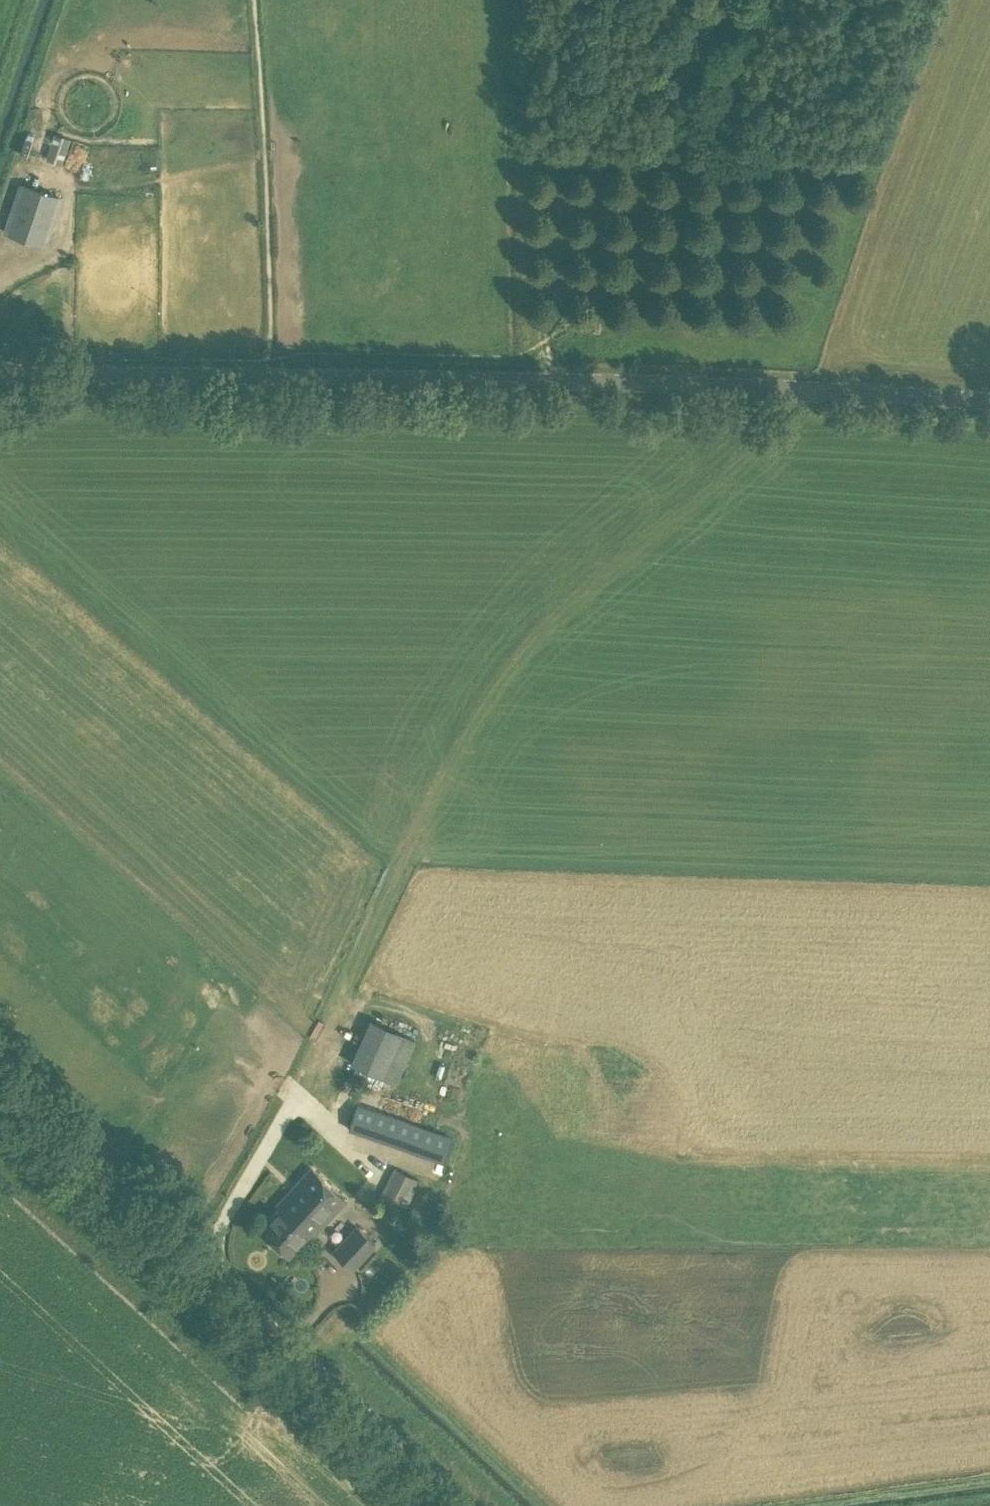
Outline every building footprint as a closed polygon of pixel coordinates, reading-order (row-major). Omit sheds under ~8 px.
[(62,164),(70,139),(54,133),(46,159),(62,164)] [(48,247),(63,197),(18,183),(2,233),(48,247)] [(382,1077),(402,1033),(370,1019),(350,1062),(382,1077)] [(357,1104),(348,1128),(368,1135),(377,1111),(357,1104)] [(372,1133),(414,1147),(420,1129),(378,1115),(372,1133)] [(295,1129),(304,1137),(309,1132),(312,1128),(303,1120),(295,1129)] [(346,1198),(309,1164),(267,1209),(270,1211),(257,1225),(287,1254),(307,1233),(310,1236),(346,1198)] [(404,1213),(420,1179),(393,1167),(377,1200),(404,1213)] [(353,1267),(377,1243),(359,1226),(336,1250),(353,1267)]
